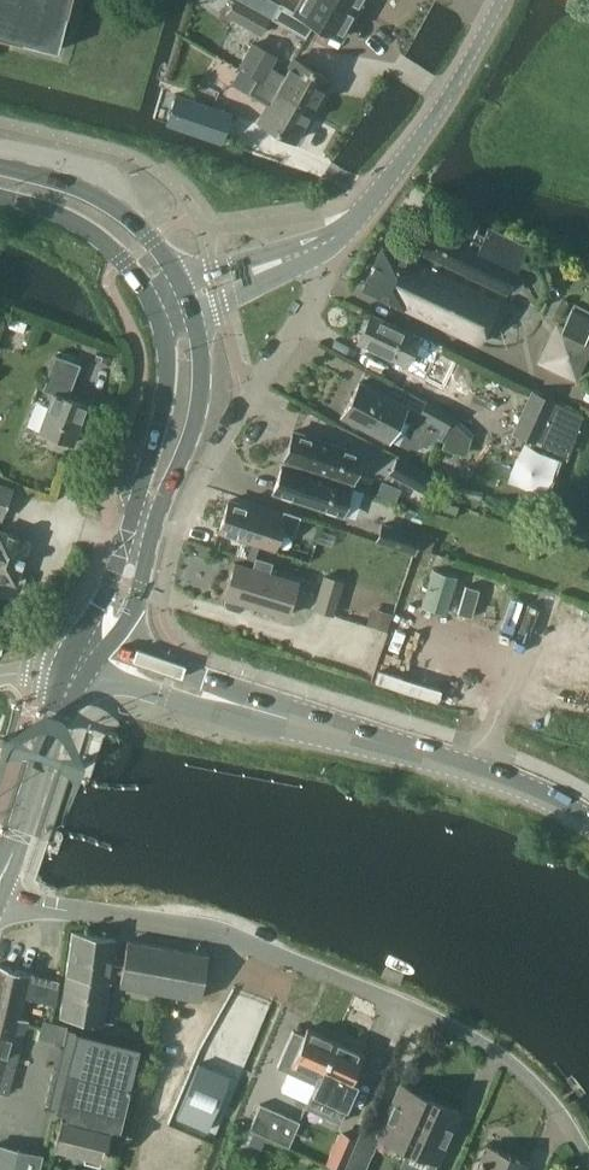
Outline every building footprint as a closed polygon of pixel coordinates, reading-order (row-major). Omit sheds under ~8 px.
[(57,50),(69,0),(0,0),(0,36),(57,50)] [(239,0),(235,0),(227,15),(259,33),(269,17),(239,0)] [(356,10),(339,0),(301,0),(295,11),(280,2),(271,18),(305,37),(313,23),(340,38),(356,10)] [(356,10),(361,0),(339,0),(356,10)] [(286,75),(273,68),(279,58),(254,44),(240,69),(257,78),(313,110),(322,93),(330,79),(295,59),(286,75)] [(295,142),(313,110),(257,78),(248,94),(268,106),(260,122),(295,142)] [(176,92),(165,127),(220,145),(231,111),(176,92)] [(497,304),(435,274),(441,264),(505,295),(507,291),(512,293),(517,292),(521,289),(523,285),(523,280),(520,275),(516,273),(528,248),(488,229),(484,238),(475,234),(479,225),(462,216),(451,239),(429,229),(418,253),(432,259),(427,270),(381,248),(362,289),(478,344),(497,304)] [(545,350),(580,367),(588,348),(588,341),(585,339),(588,331),(588,318),(571,309),(562,328),(556,325),(545,350)] [(370,314),(369,316),(368,318),(364,318),(360,327),(362,330),(357,342),(405,365),(414,348),(436,359),(441,348),(370,314)] [(87,404),(76,400),(68,397),(80,364),(55,355),(42,389),(53,393),(39,431),(72,443),(87,404)] [(359,382),(341,416),(387,441),(406,407),(359,382)] [(542,428),(572,441),(581,414),(531,391),(513,431),(536,441),(542,428)] [(419,415),(445,428),(452,415),(426,401),(419,415)] [(464,431),(452,415),(445,428),(446,429),(443,436),(441,441),(460,446),(464,431)] [(361,454),(312,438),(292,431),(283,459),(287,460),(286,463),(348,483),(349,480),(352,481),(361,454)] [(430,476),(426,474),(396,458),(388,473),(422,491),(430,476)] [(348,483),(286,463),(285,465),(282,464),(273,492),(341,514),(350,487),(347,486),(348,483)] [(2,521),(13,489),(0,485),(0,520),(2,521)] [(461,486),(459,495),(481,500),(482,491),(461,486)] [(282,517),(228,500),(218,530),(273,548),(279,530),(293,534),(299,516),(284,511),(282,517)] [(441,500),(437,510),(455,516),(458,506),(441,500)] [(413,553),(418,537),(382,524),(376,540),(413,553)] [(14,584),(28,541),(0,531),(0,579),(14,584)] [(351,537),(348,548),(398,565),(402,555),(351,537)] [(422,537),(418,548),(429,551),(433,540),(422,537)] [(297,582),(265,573),(267,564),(255,560),(253,569),(235,564),(225,596),(226,597),(225,602),(227,607),(239,610),(244,608),(246,603),(288,615),(297,582)] [(444,613),(456,576),(433,569),(421,606),(444,613)] [(333,614),(342,583),(323,577),(314,608),(333,614)] [(460,609),(475,612),(481,585),(466,581),(460,609)] [(372,606),(366,624),(387,630),(392,612),(372,606)] [(125,960),(114,958),(116,943),(74,937),(63,1016),(104,1022),(112,974),(122,975),(120,988),(200,999),(206,957),(127,945),(125,960)] [(24,1041),(29,1022),(21,1020),(32,977),(0,969),(0,1034),(24,1041)] [(42,1022),(38,1037),(63,1043),(47,1107),(67,1112),(66,1117),(61,1116),(53,1147),(104,1159),(111,1127),(119,1128),(139,1046),(42,1022)] [(294,1031),(278,1066),(314,1081),(317,1075),(319,1076),(335,1040),(307,1028),(303,1035),(294,1031)] [(24,1041),(0,1034),(0,1093),(9,1095),(24,1041)] [(310,1091),(309,1092),(339,1106),(345,1108),(357,1083),(350,1080),(363,1052),(335,1040),(319,1076),(317,1075),(314,1081),(310,1091)] [(207,1129),(229,1076),(198,1063),(176,1116),(207,1129)] [(401,1084),(379,1135),(408,1147),(431,1094),(411,1085),(410,1088),(401,1084)] [(431,1094),(408,1147),(436,1160),(459,1109),(450,1105),(451,1103),(431,1094)] [(289,1145),(301,1120),(260,1102),(250,1127),(289,1145)] [(266,1136),(254,1130),(244,1152),(256,1158),(266,1136)] [(340,1130),(326,1162),(342,1169),(356,1136),(340,1130)] [(477,1169),(517,1169),(521,1161),(487,1147),(477,1169)] [(41,1158),(0,1148),(0,1169),(38,1169),(41,1158)]
